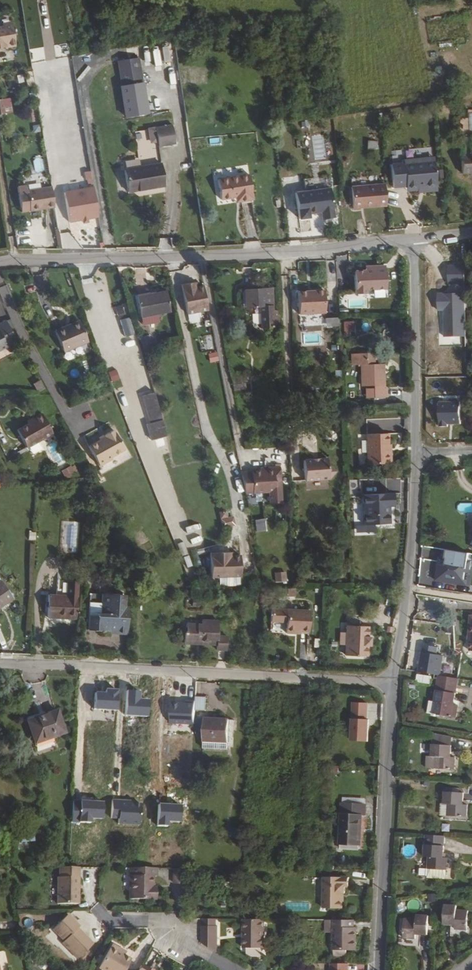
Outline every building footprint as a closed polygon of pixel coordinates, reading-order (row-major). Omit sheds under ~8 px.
[(4,47),(5,48),(14,46),(10,24),(1,26),(1,28),(0,28),(0,48),(4,47)] [(169,47),(162,48),(165,63),(172,62),(169,47)] [(123,86),(114,87),(118,109),(152,103),(148,81),(143,82),(138,58),(119,61),(123,86)] [(412,144),(414,126),(401,125),(399,143),(412,144)] [(172,127),(155,130),(158,149),(175,146),(172,127)] [(308,160),(325,160),(324,135),(307,135),(308,160)] [(377,151),(377,143),(369,144),(370,152),(377,151)] [(461,156),(463,175),(471,174),(471,171),(471,152),(470,152),(470,155),(461,156)] [(164,187),(161,166),(124,172),(127,193),(164,187)] [(390,169),(393,193),(406,192),(406,194),(423,192),(423,191),(437,190),(434,166),(403,169),(403,167),(390,169)] [(218,180),(220,200),(235,198),(239,198),(240,203),(253,201),(249,176),(218,180)] [(333,220),(328,179),(303,181),(307,216),(320,214),(321,222),(333,220)] [(30,212),(54,208),(50,183),(17,188),(20,209),(23,211),(29,210),(30,212)] [(386,209),(384,185),(350,188),(352,212),(386,209)] [(65,202),(94,197),(93,189),(63,194),(65,202)] [(98,218),(94,197),(65,202),(68,223),(82,221),(82,224),(87,224),(86,220),(98,218)] [(365,273),(354,273),(355,296),(366,295),(366,291),(386,290),(385,268),(374,268),(374,272),(365,273)] [(464,276),(455,276),(455,289),(465,289),(464,276)] [(188,315),(208,311),(203,286),(196,288),(191,289),(190,284),(182,286),(188,315)] [(274,329),(272,290),(261,290),(255,290),(245,291),(246,307),(258,307),(260,330),(274,329)] [(324,291),(298,293),(299,315),(325,314),(324,291)] [(170,311),(166,292),(136,299),(140,318),(170,311)] [(126,336),(135,333),(130,316),(121,319),(126,336)] [(302,325),(314,326),(314,323),(337,325),(337,319),(303,317),(302,325)] [(8,347),(17,342),(6,320),(0,323),(0,350),(8,347)] [(82,324),(66,330),(66,328),(56,332),(65,353),(90,344),(82,324)] [(157,346),(152,334),(149,336),(154,348),(157,346)] [(206,336),(208,347),(214,346),(212,335),(206,336)] [(145,352),(154,348),(149,336),(140,339),(145,352)] [(462,363),(462,350),(446,350),(446,363),(462,363)] [(209,362),(219,361),(218,351),(208,352),(209,362)] [(366,363),(366,355),(351,355),(351,363),(362,363),(362,384),(384,384),(384,363),(366,363)] [(116,368),(107,372),(111,381),(120,377),(116,368)] [(44,388),(40,380),(33,384),(37,391),(44,388)] [(250,381),(234,382),(235,396),(251,395),(250,381)] [(386,389),(366,389),(366,398),(387,398),(386,389)] [(167,436),(154,393),(142,396),(150,423),(145,424),(150,440),(167,436)] [(52,433),(41,413),(30,418),(32,421),(27,424),(16,430),(26,448),(52,433)] [(100,441),(89,447),(100,467),(113,460),(112,458),(125,450),(115,432),(113,430),(105,435),(106,438),(100,441)] [(389,452),(389,435),(367,436),(368,465),(392,464),(392,452),(389,452)] [(328,460),(304,461),(305,482),(329,480),(335,473),(328,466),(328,460)] [(61,469),(65,478),(78,472),(75,464),(61,469)] [(281,469),(263,469),(264,472),(260,472),(242,473),(246,495),(270,494),(271,506),(283,506),(281,469)] [(363,496),(364,526),(389,525),(388,507),(393,507),(393,495),(363,496)] [(255,518),(255,529),(265,529),(266,518),(255,518)] [(199,523),(186,526),(187,532),(201,529),(199,523)] [(179,542),(182,555),(188,554),(185,541),(179,542)] [(447,551),(444,566),(442,568),(440,583),(457,586),(458,581),(468,583),(469,571),(471,571),(471,556),(447,551)] [(184,556),(188,568),(193,566),(190,554),(184,556)] [(236,581),(238,561),(229,560),(223,559),(224,556),(209,555),(207,579),(236,581)] [(285,584),(284,575),(274,576),(275,584),(285,584)] [(1,581),(0,582),(0,606),(12,598),(1,581)] [(77,621),(78,586),(65,586),(65,599),(48,599),(47,621),(77,621)] [(90,601),(88,631),(128,633),(129,605),(127,605),(127,595),(102,593),(102,602),(90,601)] [(310,612),(271,610),(271,624),(286,625),(286,635),(294,636),(294,633),(309,633),(309,631),(310,612)] [(202,624),(202,628),(186,627),(186,635),(184,636),(184,646),(196,647),(196,645),(201,645),(201,647),(217,648),(217,653),(227,654),(227,640),(218,640),(219,625),(202,624)] [(368,638),(368,627),(347,627),(346,656),(367,657),(367,646),(370,646),(371,638),(368,638)] [(436,677),(438,677),(441,657),(420,654),(417,673),(436,677)] [(430,679),(416,677),(415,683),(430,685),(430,679)] [(438,677),(436,677),(433,702),(427,701),(426,711),(437,713),(454,715),(456,703),(451,702),(454,679),(438,677)] [(206,713),(207,699),(196,699),(195,712),(206,713)] [(369,717),(378,718),(379,704),(370,703),(369,717)] [(64,730),(57,707),(27,718),(34,741),(64,730)] [(227,743),(228,721),(205,721),(205,731),(204,742),(205,742),(227,743)] [(234,722),(228,721),(227,743),(205,742),(205,746),(205,750),(227,751),(227,747),(232,747),(233,743),(234,722)] [(354,722),(353,743),(368,744),(369,723),(354,722)] [(450,738),(431,735),(431,746),(450,747),(450,738)] [(54,739),(36,744),(38,751),(56,746),(54,739)] [(449,758),(450,747),(431,746),(431,757),(435,758),(435,769),(453,770),(454,759),(449,758)] [(426,769),(435,769),(435,758),(431,757),(427,757),(426,769)] [(460,806),(460,794),(443,793),(442,806),(447,806),(446,817),(465,818),(465,806),(460,806)] [(366,816),(366,805),(364,805),(343,804),(342,804),(340,844),(341,844),(359,845),(360,845),(362,816),(366,816)] [(441,837),(424,836),(424,847),(423,859),(428,860),(428,870),(428,879),(445,880),(445,871),(446,871),(447,859),(441,859),(441,847),(441,837)] [(56,904),(78,904),(78,868),(70,868),(59,868),(58,877),(57,877),(56,904)] [(156,878),(156,869),(131,869),(130,877),(129,900),(152,901),(153,878),(156,878)] [(187,873),(175,872),(175,884),(187,884),(187,873)] [(348,887),(349,878),(324,878),(323,909),(341,910),(342,894),(345,895),(345,887),(348,887)] [(458,912),(458,907),(445,906),(444,925),(456,925),(456,930),(468,930),(468,912),(458,912)] [(66,915),(51,930),(62,941),(60,943),(76,959),(91,944),(79,931),(78,932),(75,929),(76,928),(78,926),(66,915)] [(417,916),(417,920),(405,920),(404,937),(417,938),(417,933),(428,934),(429,916),(417,916)] [(243,949),(264,949),(264,920),(244,920),(243,949)] [(334,934),(334,921),(325,921),(325,933),(334,934)] [(354,921),(334,921),(334,934),(333,958),(346,958),(346,951),(355,952),(356,936),(353,936),(353,928),(354,921)] [(216,952),(217,926),(216,926),(204,926),(202,926),(202,943),(216,952)] [(111,945),(97,969),(99,969),(124,969),(130,960),(124,957),(120,955),(122,951),(111,945)]
